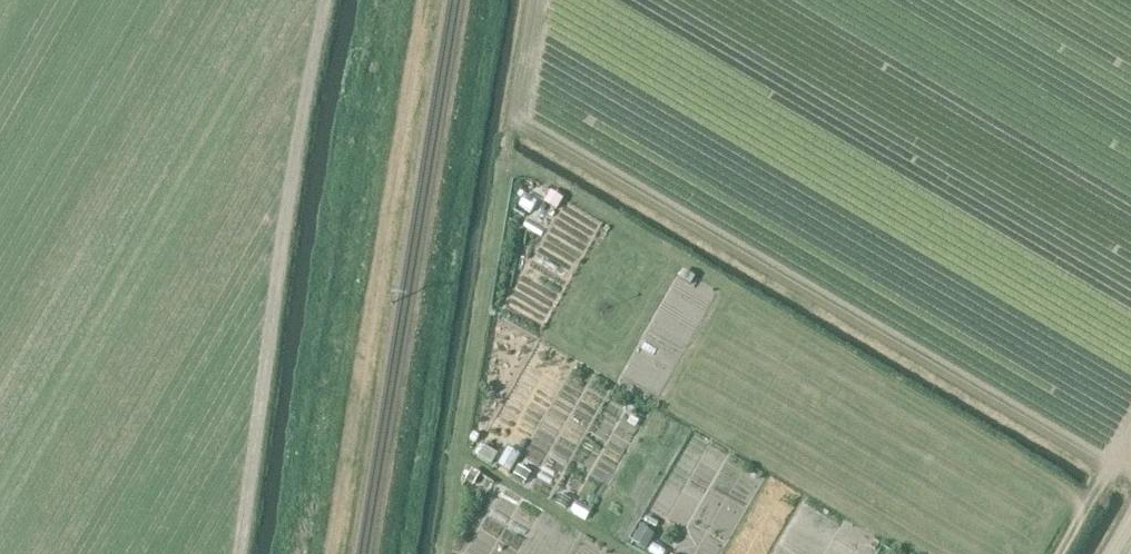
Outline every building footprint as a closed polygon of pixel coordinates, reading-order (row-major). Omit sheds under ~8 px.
[(551,192),(545,203),(557,210),(563,199),(551,192)] [(695,278),(685,272),(681,280),(690,286),(695,278)] [(655,432),(683,450),(690,439),(662,421),(655,432)] [(516,475),(526,481),(530,475),(520,468),(516,475)] [(481,475),(473,470),(466,482),(474,486),(481,475)] [(566,509),(571,501),(561,496),(557,503),(566,509)] [(646,530),(637,544),(645,550),(654,536),(646,530)] [(790,553),(829,553),(805,535),(790,553)]
